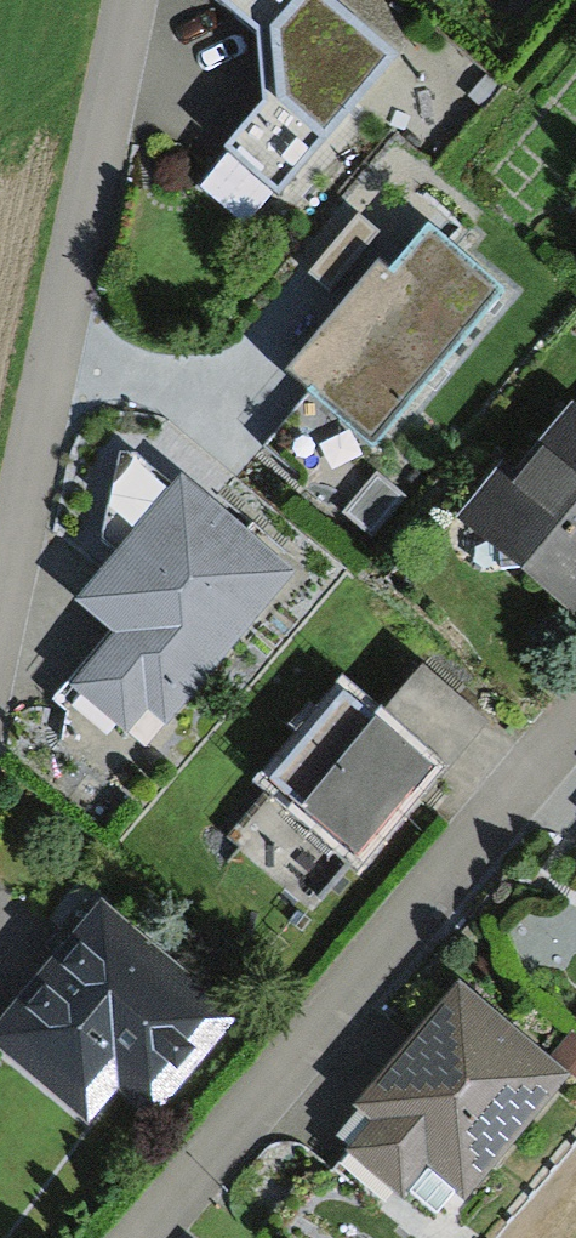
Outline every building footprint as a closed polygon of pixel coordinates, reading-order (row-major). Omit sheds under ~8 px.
[(329,0),(221,0),(256,29),(265,98),(228,142),(234,147),(204,184),(245,218),(270,187),(277,192),(392,51),(329,0)] [(359,214),(310,270),(333,291),(383,234),(359,214)] [(286,368),(373,442),(501,291),(425,227),(385,274),(374,264),(286,368)] [(575,614),(575,397),(572,393),(506,472),(498,466),(457,516),(575,614)] [(111,630),(70,679),(149,744),(297,566),(182,471),(75,600),(111,630)] [(343,511),(370,532),(399,497),(373,475),(343,511)] [(424,662),(380,713),(440,765),(485,714),(424,662)] [(380,713),(348,686),(265,784),(358,861),(440,765),(380,713)] [(0,1027),(0,1053),(88,1124),(122,1083),(157,1111),(237,1012),(100,902),(0,1027)] [(372,1117),(348,1146),(404,1192),(428,1163),(463,1193),(566,1070),(459,981),(357,1104),(372,1117)]
